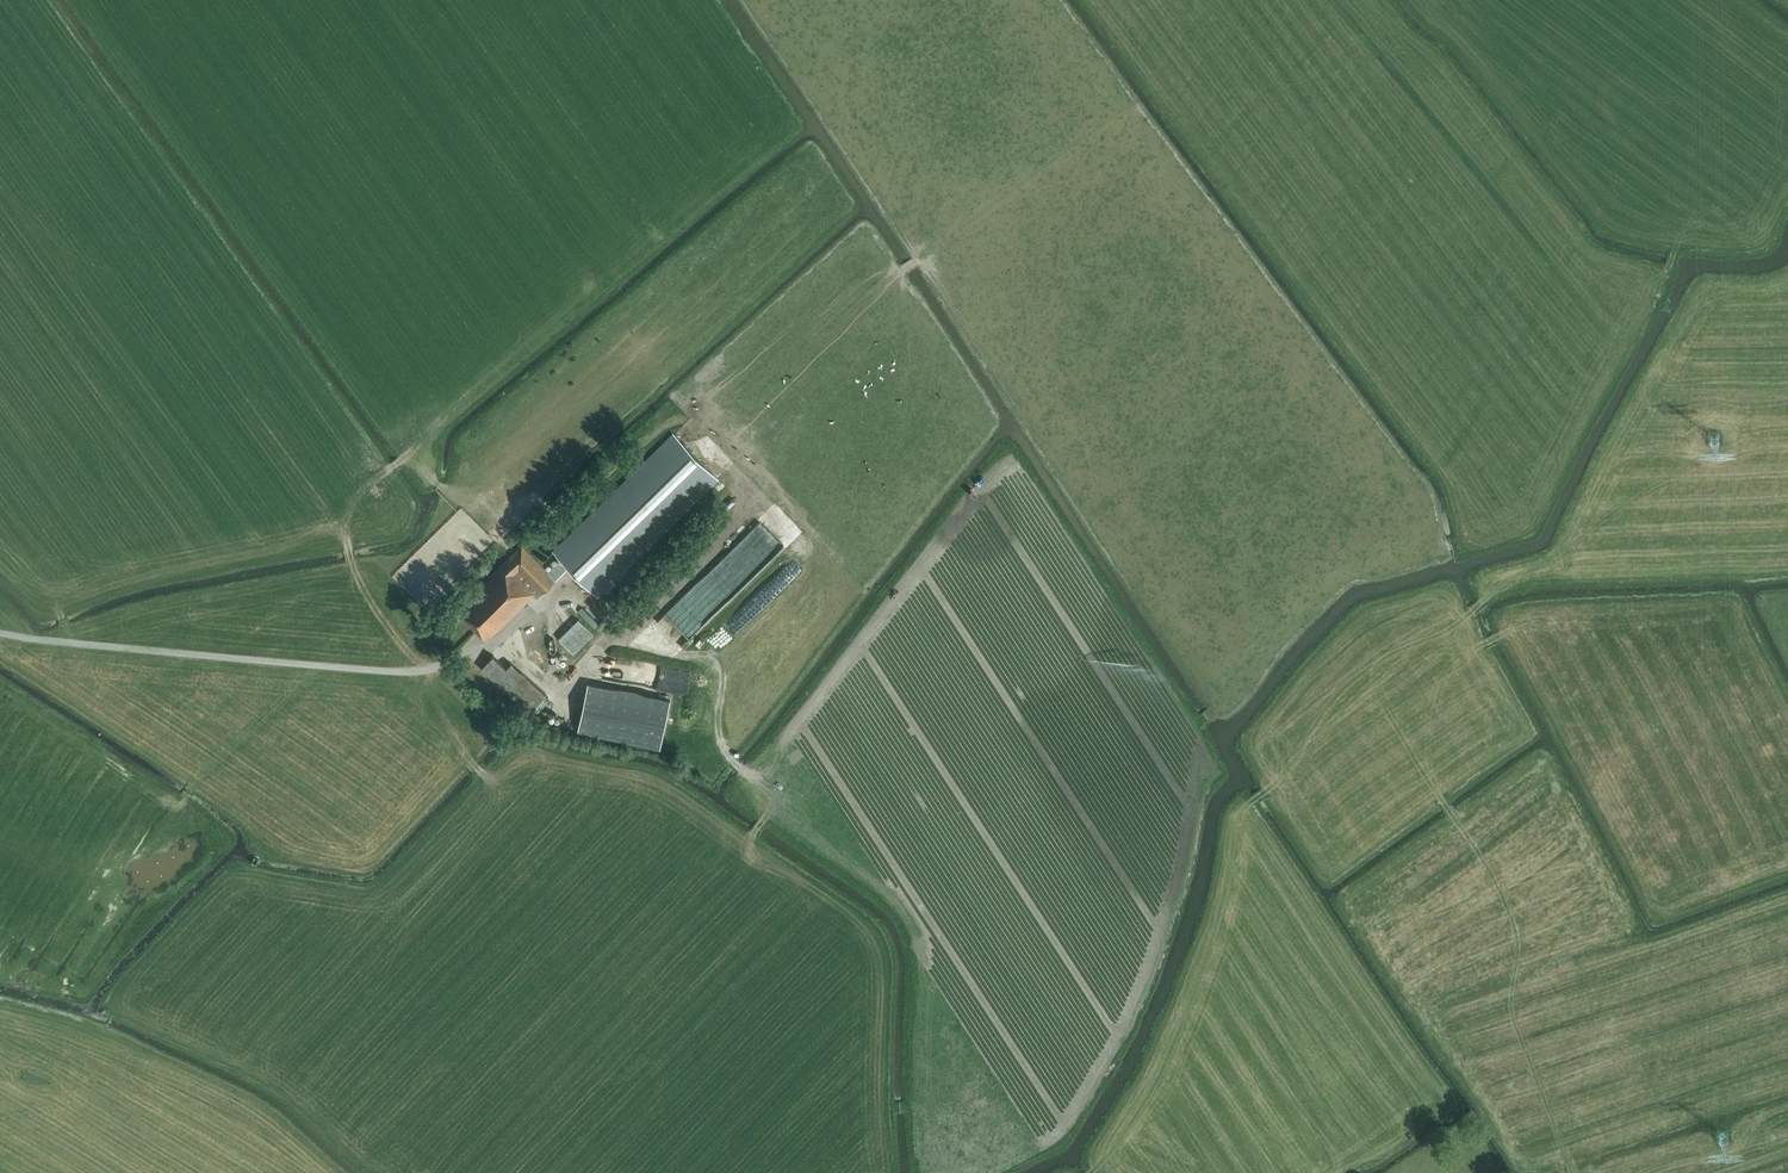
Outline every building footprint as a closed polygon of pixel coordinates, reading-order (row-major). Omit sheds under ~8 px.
[(717,477),(675,434),(555,552),(560,558),(548,570),(522,545),(466,600),(464,598),(455,607),(488,640),(535,593),(538,597),(569,566),(597,595),(717,477)] [(579,618),(558,639),(575,654),(594,633),(579,618)] [(530,711),(546,693),(511,662),(507,667),(493,654),(481,667),(530,711)] [(670,700),(588,682),(578,730),(660,747),(670,700)]
